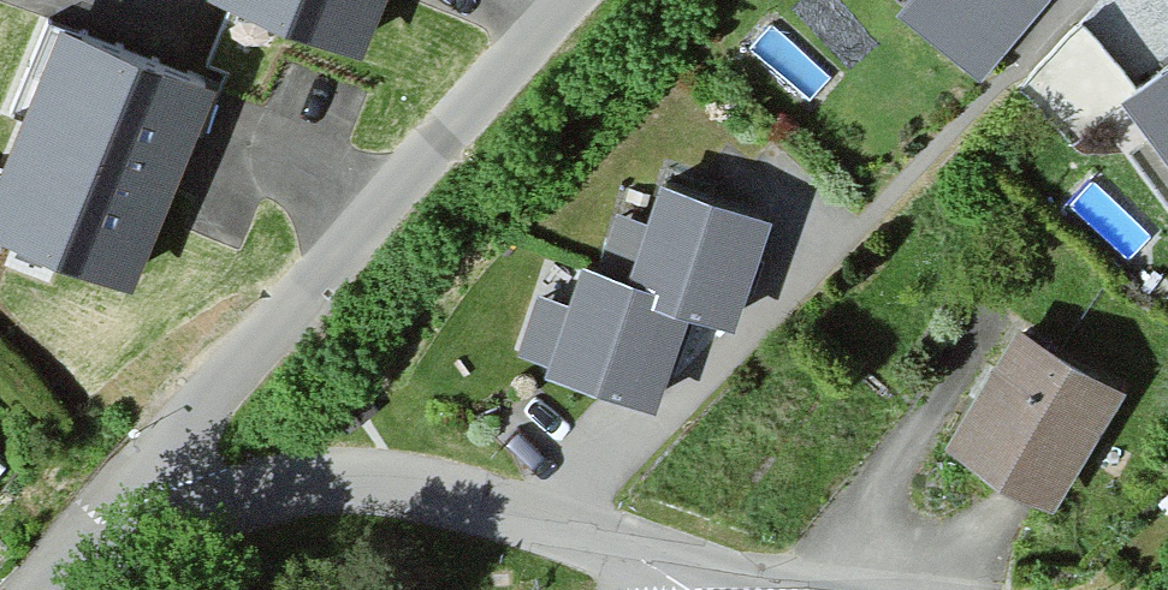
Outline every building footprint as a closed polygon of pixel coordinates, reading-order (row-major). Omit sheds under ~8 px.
[(207,5),(359,64),(384,0),(209,0),(207,5)] [(973,66),(1027,0),(892,0),(973,66)] [(0,179),(0,249),(138,301),(217,89),(57,29),(0,179)] [(1113,89),(1167,162),(1167,48),(1113,89)] [(648,166),(616,265),(648,275),(643,291),(679,303),(727,318),(764,204),(648,166)] [(616,265),(570,250),(559,286),(529,277),(509,339),(537,348),(532,363),(649,399),(679,303),(643,291),(648,275),(616,265)] [(1115,375),(1009,311),(934,434),(1040,498),(1115,375)]
